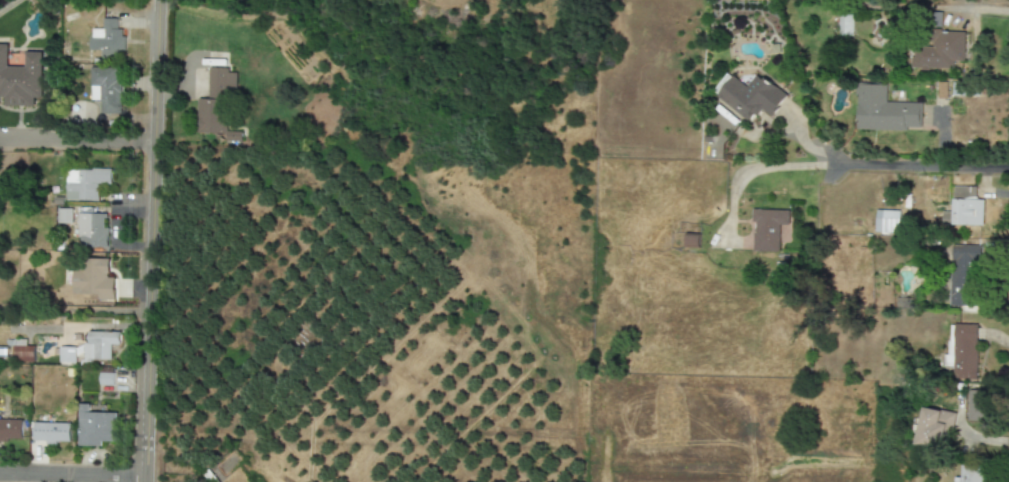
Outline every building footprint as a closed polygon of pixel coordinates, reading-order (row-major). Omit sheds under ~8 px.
[(838,36),(852,36),(853,14),(839,14),(838,36)] [(88,51),(101,51),(101,58),(123,58),(123,29),(117,29),(117,19),(102,19),(102,29),(93,29),(93,37),(89,37),(88,51)] [(964,62),(964,31),(931,31),(931,47),(910,47),(910,69),(953,69),(953,62),(964,62)] [(7,96),(0,96),(0,46),(5,46),(5,70),(29,71),(29,56),(38,56),(37,95),(31,95),(31,103),(7,103),(7,96)] [(120,68),(91,68),(90,100),(100,100),(100,113),(119,114),(120,68)] [(198,99),(197,133),(226,134),(227,99),(236,99),(236,73),(229,73),(229,68),(209,68),(208,99),(198,99)] [(750,122),(760,109),(771,117),(787,95),(757,74),(747,87),(727,73),(711,94),(750,122)] [(886,85),(857,84),(856,129),(919,131),(920,103),(886,102),(886,85)] [(98,201),(99,184),(111,184),(111,170),(67,169),(66,201),(98,201)] [(978,187),(953,187),(953,212),(943,212),(943,226),(978,226),(978,187)] [(754,252),(779,252),(779,226),(788,226),(788,211),(752,210),(752,222),(754,222),(754,252)] [(900,211),(876,210),(875,232),(899,233),(900,211)] [(107,214),(78,214),(79,248),(107,248),(107,214)] [(685,248),(699,248),(700,234),(686,234),(685,248)] [(980,246),(952,246),(950,306),(978,307),(979,262),(980,262),(980,246)] [(109,259),(89,259),(89,271),(73,271),(73,299),(114,299),(114,278),(109,278),(109,259)] [(977,325),(954,324),(953,379),(976,380),(977,325)] [(110,360),(111,345),(119,345),(120,332),(86,332),(85,360),(110,360)] [(34,346),(25,346),(25,340),(13,340),(13,362),(33,362),(34,346)] [(59,363),(75,363),(76,347),(60,347),(59,363)] [(100,370),(99,385),(112,385),(113,370),(100,370)] [(967,421),(988,421),(989,391),(968,391),(967,421)] [(117,413),(90,412),(90,404),(80,404),(79,446),(103,447),(103,441),(116,441),(117,413)] [(914,445),(941,450),(944,432),(951,433),(955,414),(921,408),(914,445)] [(8,444),(0,444),(0,421),(23,421),(23,439),(8,439),(8,444)] [(71,424),(35,423),(35,442),(71,443),(71,424)] [(986,470),(960,469),(959,481),(986,481),(986,470)]
